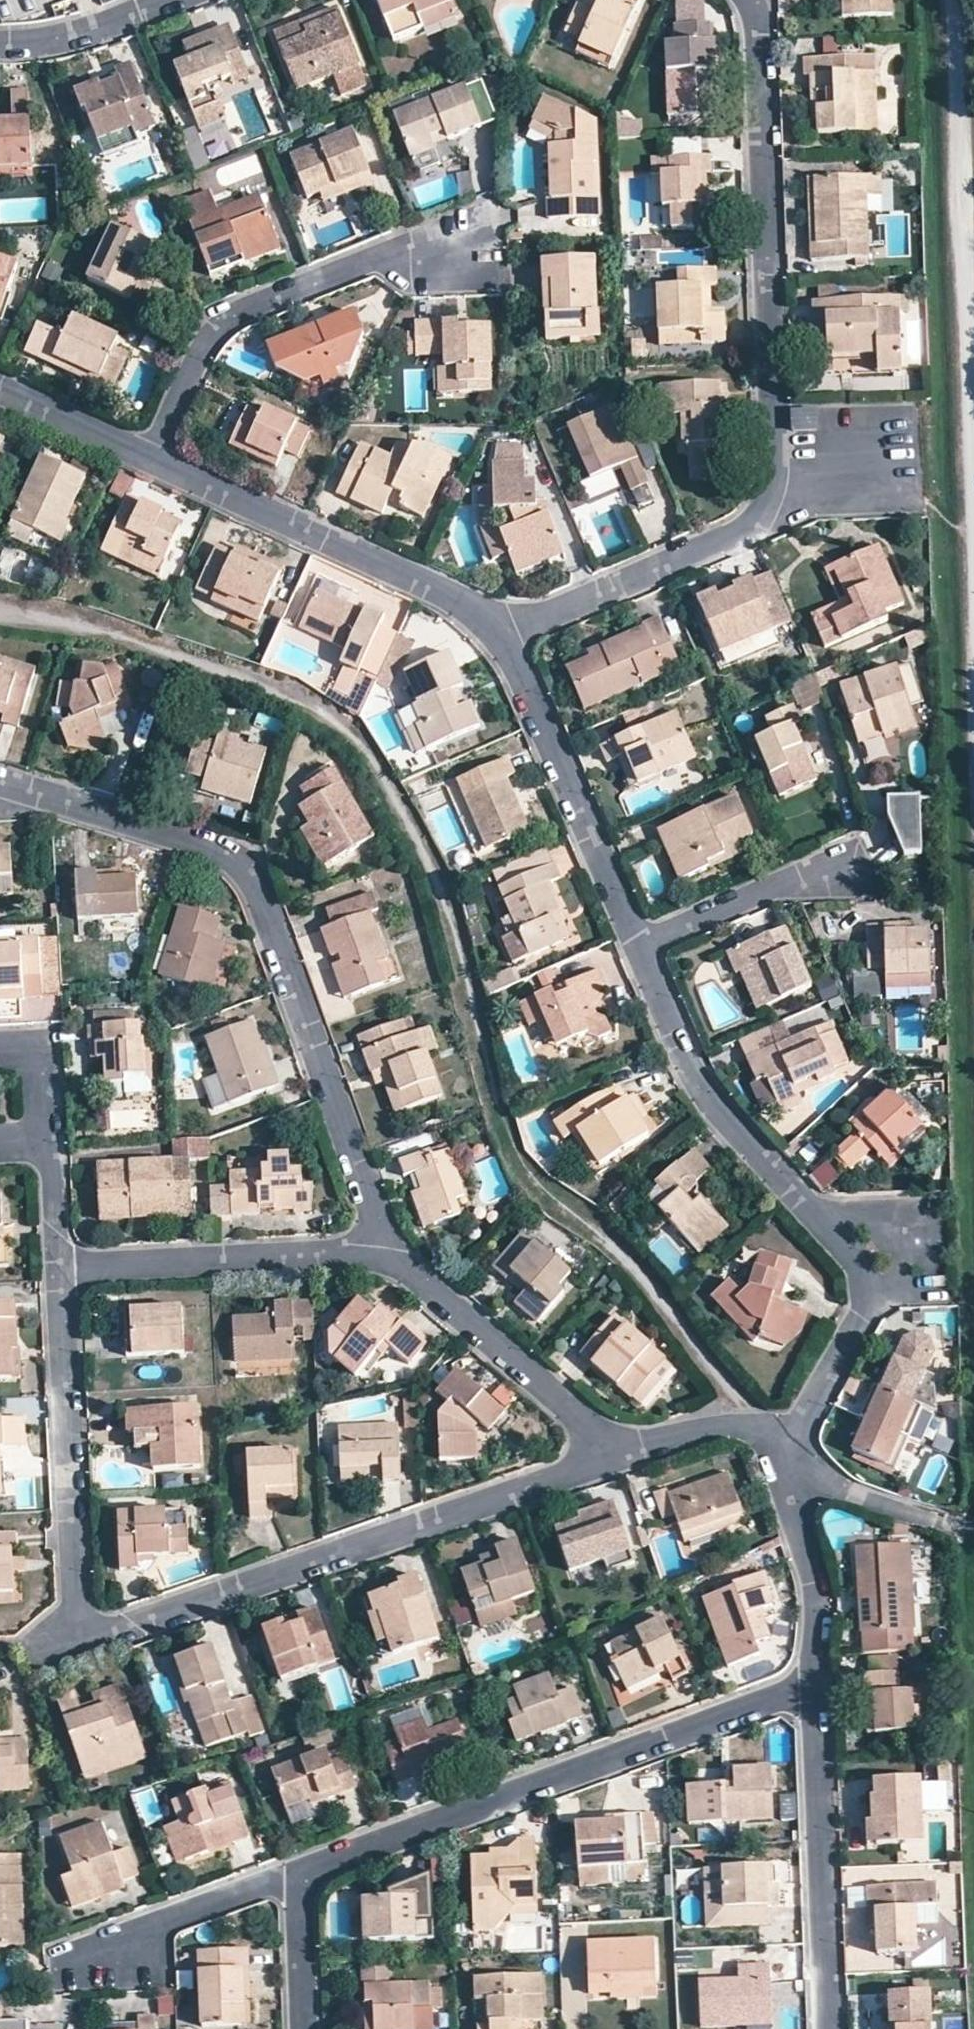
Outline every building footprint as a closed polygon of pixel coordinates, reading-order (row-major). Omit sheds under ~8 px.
[(419,17),(450,5),(448,0),(377,0),(393,40),(424,28),(419,17)] [(637,0),(618,0),(618,1),(616,0),(579,0),(564,31),(581,39),(579,43),(613,59),(639,1),(637,0)] [(841,18),(852,18),(852,0),(841,0),(841,18)] [(852,18),(895,16),(895,0),(852,0),(852,18)] [(276,33),(282,46),(310,36),(307,29),(344,15),(342,9),(276,33)] [(310,36),(282,46),(299,90),(335,77),(343,97),(368,87),(361,64),(363,63),(344,15),(307,29),(310,36)] [(675,27),(675,44),(665,44),(668,115),(695,115),(693,71),(714,70),(713,43),(709,43),(709,25),(675,27)] [(218,36),(232,31),(230,26),(187,43),(192,55),(220,43),(218,36)] [(250,74),(232,31),(218,36),(220,43),(192,55),(194,61),(199,73),(181,80),(198,125),(225,114),(217,95),(214,96),(210,85),(224,79),(226,83),(234,80),(250,74)] [(613,59),(579,43),(574,53),(609,69),(613,59)] [(831,75),(836,75),(835,57),(804,58),(804,75),(816,76),(831,75)] [(199,73),(194,61),(176,68),(181,80),(199,73)] [(102,89),(101,83),(74,94),(81,112),(85,111),(96,142),(132,129),(134,134),(156,125),(131,64),(116,70),(118,76),(121,82),(102,89)] [(716,114),(714,70),(693,71),(695,115),(716,114)] [(874,73),(836,75),(831,75),(832,107),(817,108),(818,133),(876,131),(874,73)] [(250,74),(234,80),(236,86),(252,80),(250,74)] [(832,107),(831,75),(816,76),(817,108),(832,107)] [(118,76),(101,83),(102,89),(121,82),(118,76)] [(11,118),(11,128),(0,129),(0,168),(13,167),(31,166),(29,117),(27,89),(10,90),(11,118)] [(433,153),(432,149),(429,140),(446,133),(450,142),(479,130),(464,89),(392,117),(409,162),(433,153)] [(544,100),(533,123),(558,133),(558,146),(550,146),(551,197),(548,197),(548,219),(599,217),(598,197),(593,197),(592,163),(598,163),(598,123),(544,100)] [(229,125),(225,114),(198,125),(202,136),(229,125)] [(11,118),(0,119),(0,129),(11,128),(11,118)] [(558,133),(533,123),(530,131),(550,140),(550,146),(558,146),(558,133)] [(181,133),(195,168),(209,162),(195,127),(181,133)] [(132,129),(96,142),(100,153),(136,139),(134,134),(132,129)] [(307,198),(319,194),(368,175),(370,174),(353,132),(290,157),(307,198)] [(432,149),(450,142),(446,133),(429,140),(432,149)] [(433,153),(409,162),(413,170),(437,161),(433,153)] [(712,202),(708,201),(708,202),(699,203),(699,171),(707,171),(711,171),(710,153),(668,155),(668,172),(662,173),(662,203),(669,204),(670,225),(712,224),(712,202)] [(0,168),(0,176),(13,176),(13,167),(0,168)] [(708,201),(707,171),(699,171),(699,203),(708,202),(708,201)] [(368,175),(319,194),(322,201),(370,182),(368,175)] [(866,175),(818,177),(818,242),(812,243),(812,259),(867,257),(867,197),(866,175)] [(879,175),(866,175),(867,197),(880,196),(879,175)] [(189,221),(217,211),(210,190),(181,201),(189,221)] [(259,195),(217,211),(189,221),(208,270),(243,257),(241,252),(275,238),(259,195)] [(112,227),(88,281),(130,300),(144,269),(139,267),(149,244),(112,227)] [(241,252),(243,257),(246,264),(280,250),(275,238),(241,252)] [(17,264),(0,258),(0,311),(17,264)] [(540,262),(542,282),(550,282),(551,315),(544,316),(545,341),(597,339),(594,260),(540,262)] [(701,284),(711,284),(716,284),(716,267),(678,268),(678,285),(657,285),(659,331),(702,329),(702,342),(725,342),(724,308),(712,308),(701,308),(701,284)] [(550,282),(542,282),(544,316),(551,315),(550,282)] [(712,308),(711,284),(701,284),(701,308),(712,308)] [(898,298),(849,300),(810,301),(811,318),(825,318),(826,358),(832,358),(875,356),(900,356),(899,313),(898,298)] [(898,298),(899,313),(907,313),(906,298),(898,298)] [(353,313),(315,328),(318,335),(309,338),(306,332),(267,347),(276,373),(306,385),(349,370),(362,337),(353,313)] [(98,378),(113,348),(118,337),(73,317),(63,337),(38,326),(25,352),(79,377),(81,370),(98,378)] [(825,318),(811,318),(813,374),(832,374),(832,358),(826,358),(825,318)] [(406,332),(407,356),(442,355),(442,367),(455,366),(456,393),(489,391),(488,365),(491,365),(490,327),(468,328),(457,328),(457,321),(413,322),(414,332),(406,332)] [(315,328),(306,332),(309,338),(318,335),(315,328)] [(659,344),(702,342),(702,329),(659,331),(659,344)] [(129,355),(113,348),(98,378),(81,370),(79,377),(112,392),(129,355)] [(900,356),(875,356),(875,372),(900,372),(900,356)] [(455,366),(442,367),(435,367),(437,393),(456,393),(455,366)] [(349,370),(306,385),(320,391),(343,384),(349,370)] [(661,387),(662,410),(662,418),(679,417),(680,446),(687,447),(688,469),(726,468),(724,408),(724,386),(661,387)] [(260,414),(246,407),(229,446),(274,466),(282,450),(296,455),(309,429),(294,422),(263,408),(260,414)] [(568,428),(591,481),(622,469),(632,492),(649,485),(616,407),(568,428)] [(814,411),(790,411),(791,432),(815,430),(814,411)] [(357,444),(342,474),(359,482),(348,502),(379,517),(387,503),(391,492),(400,496),(397,508),(420,519),(434,488),(423,483),(438,452),(427,447),(392,446),(387,458),(357,444)] [(448,457),(438,452),(423,483),(434,488),(448,457)] [(495,452),(495,460),(521,459),(521,452),(495,452)] [(521,459),(495,460),(491,464),(491,484),(492,507),(507,512),(512,526),(498,532),(506,554),(515,574),(561,555),(544,512),(535,516),(531,504),(531,498),(531,479),(522,479),(521,459)] [(41,460),(11,523),(58,545),(67,524),(64,523),(84,479),(41,460)] [(727,476),(726,468),(688,469),(688,477),(727,476)] [(332,495),(348,502),(359,482),(342,474),(332,495)] [(491,484),(478,484),(479,525),(494,559),(506,554),(498,532),(492,520),(492,507),(491,484)] [(387,503),(397,508),(400,496),(391,492),(387,503)] [(112,527),(126,533),(119,550),(161,568),(177,529),(159,521),(163,513),(140,503),(126,496),(112,527)] [(538,499),(531,498),(531,504),(535,516),(544,512),(538,499)] [(181,522),(163,513),(159,521),(177,529),(181,522)] [(58,545),(11,523),(6,536),(53,557),(58,545)] [(262,609),(279,574),(258,564),(260,558),(235,547),(232,554),(215,546),(196,590),(212,597),(210,603),(233,613),(239,598),(262,609)] [(876,546),(833,565),(851,609),(814,625),(823,647),(886,620),(883,611),(902,603),(876,546)] [(161,568),(119,550),(115,558),(157,577),(161,568)] [(281,567),(260,558),(258,564),(279,574),(281,567)] [(851,609),(833,565),(823,569),(837,602),(809,615),(814,625),(851,609)] [(749,579),(732,587),(733,590),(715,598),(714,593),(696,601),(719,654),(772,631),(749,579)] [(711,587),(714,593),(715,598),(733,590),(732,587),(728,580),(711,587)] [(361,612),(316,592),(300,630),(344,650),(338,664),(360,674),(386,617),(364,608),(361,612)] [(256,623),(262,609),(239,598),(233,613),(256,623)] [(677,661),(658,617),(641,624),(642,628),(600,647),(602,652),(588,657),(565,668),(577,695),(584,691),(590,706),(663,673),(660,669),(677,661)] [(600,647),(599,648),(586,654),(588,657),(602,652),(600,647)] [(420,702),(415,704),(423,723),(419,724),(427,748),(482,725),(472,702),(465,705),(457,708),(451,691),(458,688),(465,685),(450,651),(406,669),(420,702)] [(5,705),(9,694),(25,699),(33,670),(0,659),(0,704),(5,705)] [(909,664),(895,669),(908,706),(919,702),(913,682),(916,682),(909,664)] [(81,684),(84,666),(77,665),(74,683),(81,684)] [(120,674),(107,679),(102,669),(84,666),(81,684),(74,683),(66,723),(59,726),(64,742),(89,745),(90,752),(95,753),(97,752),(94,746),(105,741),(98,720),(95,713),(116,705),(118,712),(132,706),(120,674)] [(913,725),(908,706),(895,669),(840,686),(857,743),(887,733),(913,725)] [(814,678),(792,688),(801,709),(823,699),(814,678)] [(465,705),(458,688),(451,691),(457,708),(465,705)] [(584,691),(577,695),(584,710),(591,707),(590,706),(584,691)] [(5,705),(2,716),(0,721),(0,723),(16,729),(25,699),(9,694),(5,705)] [(423,723),(415,704),(401,710),(408,729),(419,724),(423,723)] [(118,712),(116,705),(95,713),(98,720),(118,712)] [(765,718),(771,734),(753,741),(778,796),(815,780),(801,749),(791,725),(798,722),(792,707),(765,718)] [(616,759),(624,755),(637,784),(657,775),(654,769),(674,761),(676,767),(694,759),(674,713),(638,730),(600,747),(606,763),(616,759)] [(427,748),(419,724),(408,729),(417,752),(427,748)] [(219,731),(215,745),(233,750),(237,737),(219,731)] [(238,733),(237,737),(233,750),(215,745),(205,779),(201,791),(248,805),(264,751),(255,748),(257,738),(238,733)] [(205,779),(215,745),(195,739),(185,773),(205,779)] [(108,748),(105,741),(94,746),(97,752),(108,748)] [(89,745),(64,742),(67,749),(90,752),(89,745)] [(624,755),(616,759),(628,787),(637,784),(624,755)] [(529,831),(517,801),(511,803),(502,779),(508,776),(514,774),(509,759),(457,778),(485,848),(529,831)] [(657,775),(676,767),(674,761),(654,769),(657,775)] [(307,804),(341,784),(333,770),(299,790),(307,804)] [(517,801),(508,776),(502,779),(511,803),(517,801)] [(373,837),(341,784),(307,804),(298,808),(307,826),(329,863),(373,837)] [(920,797),(888,798),(888,814),(905,854),(922,854),(920,797)] [(658,831),(673,866),(681,862),(687,876),(707,868),(705,863),(722,856),(718,847),(736,839),(750,833),(734,798),(658,831)] [(329,863),(307,826),(299,831),(321,868),(329,863)] [(705,863),(707,868),(708,870),(722,863),(742,854),(736,839),(718,847),(722,856),(705,863)] [(10,853),(9,845),(0,845),(0,854),(9,853),(10,853)] [(9,853),(0,854),(0,873),(10,872),(9,853)] [(681,862),(673,866),(679,880),(687,876),(681,862)] [(498,912),(509,937),(519,932),(528,955),(562,940),(553,915),(562,912),(551,883),(560,879),(555,863),(500,886),(509,907),(498,912)] [(122,869),(94,872),(96,909),(97,920),(137,918),(134,877),(122,877),(122,869)] [(96,909),(94,872),(75,873),(77,909),(96,909)] [(332,926),(370,913),(377,909),(371,893),(326,908),(332,926)] [(210,941),(212,931),(216,917),(182,907),(161,977),(208,991),(222,944),(220,944),(210,941)] [(566,920),(562,912),(553,915),(562,940),(569,938),(562,921),(566,920)] [(386,959),(370,913),(332,926),(320,931),(329,957),(338,954),(341,962),(352,995),(383,983),(376,964),(386,959)] [(137,918),(97,920),(97,930),(138,927),(137,918)] [(905,933),(884,933),(883,926),(874,926),(865,927),(866,968),(885,967),(886,978),(929,976),(927,931),(905,933)] [(771,934),(735,950),(743,970),(750,967),(766,1006),(809,986),(785,928),(771,934)] [(223,934),(212,931),(210,941),(220,944),(223,934)] [(519,932),(509,937),(518,959),(528,955),(519,932)] [(36,939),(17,940),(20,988),(21,1000),(40,999),(36,939)] [(20,988),(17,940),(0,941),(0,989),(20,988)] [(743,970),(735,950),(725,954),(734,974),(739,973),(754,1011),(766,1006),(750,967),(743,970)] [(352,995),(341,962),(331,965),(343,998),(352,995)] [(518,1005),(524,1021),(535,1026),(539,1038),(564,1047),(589,1038),(597,1040),(611,1034),(605,1019),(593,1015),(589,1002),(602,997),(605,986),(599,971),(518,1005)] [(930,985),(929,976),(886,978),(886,986),(930,985)] [(20,988),(0,989),(0,1001),(21,1000),(20,988)] [(786,1018),(789,1032),(828,1022),(825,1008),(786,1018)] [(117,1026),(132,1025),(132,1011),(93,1014),(93,1028),(117,1026)] [(357,1037),(362,1052),(407,1036),(402,1021),(357,1037)] [(204,1038),(217,1074),(228,1104),(272,1089),(264,1067),(259,1069),(252,1046),(259,1043),(251,1022),(204,1038)] [(138,1025),(132,1025),(117,1026),(117,1043),(94,1044),(95,1059),(103,1059),(104,1069),(104,1084),(121,1084),(121,1078),(141,1076),(138,1025)] [(117,1043),(117,1026),(93,1028),(86,1028),(87,1044),(94,1044),(117,1043)] [(429,1028),(418,1032),(425,1052),(436,1048),(429,1028)] [(776,1103),(796,1094),(792,1086),(814,1076),(817,1085),(834,1077),(831,1069),(846,1062),(833,1031),(816,1038),(813,1030),(745,1059),(755,1081),(765,1078),(776,1103)] [(418,1032),(407,1036),(362,1052),(370,1073),(388,1066),(403,1108),(440,1095),(425,1052),(418,1032)] [(262,1042),(259,1043),(252,1046),(259,1069),(264,1067),(272,1089),(279,1086),(262,1042)] [(95,1059),(94,1044),(87,1044),(88,1059),(95,1059)] [(388,1066),(370,1073),(374,1085),(383,1083),(393,1112),(403,1108),(388,1066)] [(228,1104),(217,1074),(201,1079),(214,1109),(228,1104)] [(151,1075),(141,1076),(121,1078),(121,1084),(122,1094),(152,1092),(151,1075)] [(796,1094),(817,1085),(814,1076),(792,1086),(796,1094)] [(645,1137),(636,1122),(622,1101),(615,1089),(592,1098),(553,1121),(563,1139),(571,1135),(577,1130),(598,1165),(615,1155),(629,1147),(645,1137)] [(866,1121),(855,1132),(833,1153),(849,1170),(872,1149),(880,1158),(891,1147),(894,1151),(907,1139),(920,1127),(888,1093),(862,1116),(866,1121)] [(796,1094),(776,1103),(780,1113),(800,1104),(796,1094)] [(630,1097),(622,1101),(636,1122),(643,1118),(630,1097)] [(866,1121),(862,1116),(860,1115),(849,1125),(855,1132),(866,1121)] [(577,1130),(571,1135),(591,1169),(598,1165),(577,1130)] [(891,1147),(880,1158),(889,1168),(913,1146),(907,1139),(894,1151),(891,1147)] [(207,1140),(174,1142),(175,1160),(190,1159),(190,1161),(208,1161),(207,1140)] [(629,1147),(615,1155),(620,1162),(633,1153),(629,1147)] [(426,1158),(431,1157),(428,1149),(398,1160),(403,1175),(414,1172),(428,1166),(426,1158)] [(693,1150),(678,1164),(655,1185),(658,1189),(648,1198),(696,1250),(712,1234),(708,1231),(720,1219),(700,1196),(693,1204),(689,1199),(696,1192),(696,1188),(696,1186),(695,1182),(710,1169),(693,1150)] [(447,1151),(431,1157),(426,1158),(428,1166),(414,1172),(419,1190),(432,1224),(460,1213),(454,1198),(463,1195),(447,1151)] [(292,1185),(300,1185),(298,1169),(287,1169),(286,1155),(267,1155),(268,1166),(260,1166),(260,1171),(229,1172),(230,1215),(258,1214),(258,1205),(274,1205),(274,1211),(293,1210),(292,1185)] [(99,1218),(131,1218),(131,1213),(173,1212),(173,1220),(193,1219),(190,1161),(190,1159),(175,1160),(97,1163),(99,1218)] [(822,1189),(840,1176),(827,1159),(810,1173),(822,1189)] [(311,1185),(300,1185),(292,1185),(293,1210),(293,1212),(310,1212),(311,1185)] [(432,1224),(419,1190),(410,1193),(422,1228),(432,1224)] [(700,1196),(696,1192),(689,1199),(693,1204),(700,1196)] [(131,1218),(132,1221),(173,1220),(173,1212),(131,1213),(131,1218)] [(712,1234),(696,1250),(700,1254),(728,1227),(720,1219),(708,1231),(712,1234)] [(504,1279),(510,1272),(526,1287),(521,1294),(515,1303),(537,1322),(563,1291),(559,1288),(569,1273),(533,1243),(521,1233),(492,1269),(504,1279)] [(758,1252),(753,1266),(746,1289),(741,1294),(728,1281),(710,1298),(753,1342),(758,1337),(773,1342),(790,1326),(793,1327),(798,1310),(779,1304),(770,1300),(779,1275),(787,1278),(791,1263),(758,1252)] [(526,1287),(510,1272),(504,1279),(521,1294),(526,1287)] [(787,1278),(779,1275),(770,1300),(779,1304),(787,1278)] [(295,1361),(292,1328),(301,1328),(302,1342),(312,1342),(310,1300),(290,1302),(273,1303),(273,1308),(273,1315),(264,1315),(231,1317),(233,1364),(295,1361)] [(354,1377),(376,1352),(383,1343),(390,1349),(408,1364),(424,1345),(380,1308),(374,1315),(357,1300),(333,1329),(349,1343),(335,1360),(354,1377)] [(11,1378),(10,1351),(16,1351),(13,1305),(0,1306),(0,1378),(11,1378)] [(180,1307),(130,1311),(132,1356),(183,1353),(180,1307)] [(806,1313),(798,1310),(793,1327),(790,1326),(773,1342),(785,1346),(801,1331),(806,1313)] [(613,1316),(592,1340),(603,1350),(591,1364),(632,1398),(664,1360),(624,1325),(613,1316)] [(603,1350),(592,1340),(580,1354),(591,1364),(603,1350)] [(383,1343),(376,1352),(383,1358),(390,1349),(383,1343)] [(20,1351),(16,1351),(10,1351),(11,1378),(20,1377),(20,1351)] [(894,1356),(879,1389),(866,1421),(852,1452),(886,1466),(911,1403),(925,1370),(894,1356)] [(671,1366),(664,1360),(632,1398),(639,1405),(671,1366)] [(440,1461),(475,1458),(475,1428),(478,1422),(488,1430),(502,1413),(455,1373),(436,1395),(447,1405),(438,1416),(440,1461)] [(857,1417),(866,1421),(879,1389),(870,1385),(857,1417)] [(920,1407),(911,1403),(886,1466),(895,1470),(920,1407)] [(132,1432),(133,1432),(159,1431),(160,1448),(151,1449),(152,1470),(199,1468),(197,1408),(126,1411),(127,1433),(132,1432)] [(24,1446),(23,1419),(0,1420),(0,1448),(24,1446)] [(341,1469),(381,1466),(382,1478),(382,1481),(400,1480),(397,1444),(396,1425),(338,1427),(341,1469)] [(159,1431),(133,1432),(132,1432),(133,1450),(151,1449),(160,1448),(159,1431)] [(245,1454),(231,1455),(233,1473),(246,1473),(247,1491),(249,1519),(266,1518),(266,1500),(265,1490),(293,1488),(291,1451),(245,1454)] [(381,1466),(341,1469),(340,1469),(341,1480),(382,1478),(381,1466)] [(727,1473),(667,1495),(674,1516),(684,1542),(744,1521),(727,1473)] [(293,1488),(265,1490),(266,1500),(293,1498),(293,1488)] [(674,1516),(667,1495),(665,1489),(653,1493),(662,1520),(674,1516)] [(613,1551),(609,1538),(599,1510),(553,1526),(568,1567),(613,1551)] [(137,1570),(137,1563),(136,1563),(136,1556),(154,1556),(188,1554),(186,1527),(166,1528),(165,1511),(116,1514),(119,1571),(137,1570)] [(744,1521),(684,1542),(687,1553),(747,1532),(744,1521)] [(11,1573),(10,1560),(10,1550),(14,1550),(13,1534),(0,1535),(0,1595),(12,1595),(11,1573)] [(623,1534),(609,1538),(613,1551),(618,1564),(631,1559),(623,1534)] [(905,1536),(906,1546),(907,1561),(925,1560),(923,1535),(905,1536)] [(494,1548),(495,1552),(496,1552),(498,1562),(482,1568),(493,1598),(495,1605),(532,1593),(514,1541),(494,1548)] [(907,1561),(906,1546),(857,1549),(860,1597),(869,1596),(872,1633),(911,1630),(907,1561)] [(496,1552),(495,1552),(479,1558),(481,1565),(482,1568),(498,1562),(496,1552)] [(24,1560),(10,1560),(11,1573),(24,1572),(24,1560)] [(493,1598),(482,1568),(481,1565),(460,1572),(473,1605),(493,1598)] [(733,1583),(734,1587),(738,1598),(765,1589),(770,1587),(764,1572),(733,1583)] [(367,1598),(373,1614),(377,1613),(391,1655),(437,1639),(415,1575),(397,1581),(398,1585),(394,1586),(395,1588),(367,1598)] [(738,1598),(734,1587),(702,1599),(726,1667),(759,1655),(755,1643),(769,1637),(759,1610),(772,1604),(765,1589),(738,1598)] [(12,1595),(0,1595),(0,1604),(12,1603),(12,1595)] [(869,1596),(860,1597),(862,1633),(872,1633),(869,1596)] [(316,1611),(299,1617),(315,1665),(333,1659),(316,1611)] [(377,1613),(373,1614),(367,1616),(382,1658),(391,1655),(377,1613)] [(299,1617),(297,1617),(299,1622),(284,1628),(282,1623),(262,1629),(279,1678),(315,1665),(299,1617)] [(297,1617),(282,1623),(284,1628),(299,1622),(297,1617)] [(660,1656),(674,1649),(659,1619),(609,1644),(619,1661),(613,1664),(626,1690),(657,1675),(654,1670),(665,1665),(660,1656)] [(231,1710),(214,1661),(209,1647),(199,1651),(169,1661),(173,1674),(179,1673),(189,1701),(187,1703),(194,1723),(197,1723),(231,1710)] [(687,1673),(674,1649),(660,1656),(665,1665),(668,1670),(673,1680),(687,1673)] [(173,1674),(169,1661),(161,1663),(166,1677),(173,1674)] [(668,1670),(665,1665),(654,1670),(657,1675),(668,1670)] [(862,1674),(864,1694),(898,1692),(897,1672),(862,1674)] [(179,1673),(173,1674),(184,1704),(187,1703),(189,1701),(179,1673)] [(531,1727),(564,1714),(555,1693),(548,1674),(512,1688),(516,1699),(506,1702),(513,1721),(508,1723),(515,1742),(534,1735),(531,1727)] [(90,1695),(93,1702),(95,1708),(81,1713),(63,1718),(72,1744),(83,1740),(91,1765),(141,1747),(119,1685),(90,1695)] [(555,1693),(564,1714),(566,1723),(581,1718),(570,1688),(555,1693)] [(898,1692),(864,1694),(864,1696),(864,1712),(872,1711),(872,1720),(873,1733),(914,1731),(911,1691),(898,1692)] [(63,1718),(81,1713),(79,1706),(73,1692),(55,1699),(63,1718)] [(93,1702),(79,1706),(81,1713),(95,1708),(93,1702)] [(231,1710),(197,1723),(198,1729),(233,1716),(231,1710)] [(872,1711),(864,1712),(864,1720),(872,1720),(872,1711)] [(566,1723),(564,1714),(531,1727),(534,1735),(566,1723)] [(397,1740),(407,1766),(435,1756),(437,1766),(440,1772),(471,1761),(456,1721),(427,1731),(423,1718),(394,1730),(397,1740)] [(28,1789),(26,1739),(10,1739),(11,1747),(0,1747),(0,1790),(28,1789)] [(83,1740),(72,1744),(84,1780),(146,1759),(141,1747),(91,1765),(83,1740)] [(407,1766),(397,1740),(383,1745),(398,1785),(411,1779),(410,1776),(407,1766)] [(338,1788),(329,1763),(323,1750),(270,1770),(284,1808),(338,1788)] [(435,1756),(407,1766),(410,1776),(437,1766),(435,1756)] [(344,1757),(329,1763),(338,1788),(340,1794),(355,1788),(344,1757)] [(769,1768),(750,1769),(750,1778),(732,1778),(733,1784),(733,1791),(725,1792),(725,1784),(687,1786),(688,1808),(702,1807),(702,1822),(772,1819),(769,1768)] [(750,1778),(750,1769),(732,1769),(732,1778),(750,1778)] [(919,1778),(872,1780),(873,1821),(869,1822),(871,1844),(921,1843),(920,1813),(918,1785),(919,1778)] [(945,1783),(918,1785),(920,1813),(946,1812),(945,1783)] [(733,1784),(725,1784),(725,1792),(733,1791),(733,1784)] [(215,1792),(229,1831),(233,1842),(248,1837),(230,1788),(215,1792)] [(178,1823),(173,1824),(185,1860),(207,1852),(203,1841),(229,1831),(215,1792),(207,1795),(205,1789),(170,1803),(178,1823)] [(780,1795),(781,1819),(796,1819),(795,1794),(780,1795)] [(702,1807),(688,1808),(689,1823),(702,1822),(702,1807)] [(653,1812),(619,1814),(619,1818),(601,1819),(574,1820),(577,1883),(609,1882),(608,1864),(642,1863),(641,1844),(654,1844),(653,1812)] [(88,1885),(118,1873),(111,1855),(99,1822),(58,1838),(72,1874),(60,1879),(67,1898),(90,1890),(88,1885)] [(185,1860),(173,1824),(161,1828),(175,1863),(185,1860)] [(233,1842),(229,1831),(203,1841),(207,1852),(233,1842)] [(513,1856),(488,1857),(469,1858),(472,1930),(495,1929),(507,1910),(511,1902),(536,1901),(533,1839),(514,1840),(513,1856)] [(488,1850),(488,1857),(513,1856),(514,1840),(506,1849),(488,1850)] [(111,1855),(118,1873),(121,1882),(137,1876),(127,1849),(111,1855)] [(22,1942),(21,1852),(0,1853),(0,1943),(22,1942)] [(430,1853),(432,1882),(445,1881),(443,1852),(430,1853)] [(642,1863),(608,1864),(609,1882),(643,1880),(642,1863)] [(768,1883),(776,1883),(776,1865),(720,1868),(722,1908),(768,1906),(768,1883)] [(121,1882),(118,1873),(88,1885),(90,1890),(67,1898),(70,1909),(123,1889),(121,1882)] [(777,1905),(776,1883),(768,1883),(768,1906),(777,1905)] [(933,1885),(893,1886),(893,1908),(874,1910),(874,1928),(876,1954),(914,1952),(913,1916),(913,1908),(934,1907),(933,1885)] [(893,1908),(893,1886),(864,1887),(865,1910),(874,1910),(893,1908)] [(413,1890),(414,1896),(415,1933),(433,1933),(430,1889),(413,1890)] [(414,1896),(399,1897),(360,1898),(361,1941),(415,1939),(415,1933),(414,1896)] [(536,1909),(536,1901),(511,1902),(507,1910),(536,1909)] [(935,1914),(934,1907),(913,1908),(913,1916),(935,1914)] [(874,1928),(874,1910),(865,1910),(866,1929),(874,1928)] [(625,1956),(625,1939),(584,1941),(585,1958),(625,1956)] [(653,1939),(625,1939),(625,1956),(585,1958),(585,1983),(608,1982),(609,1992),(638,1990),(654,1990),(653,1939)] [(198,1951),(198,1971),(241,1970),(248,1969),(247,1948),(198,1951)] [(386,1960),(360,1961),(360,1981),(388,1980),(386,1960)] [(700,2028),(733,2026),(733,2016),(770,2014),(768,1965),(737,1966),(737,1979),(698,1981),(700,2028)] [(241,1970),(198,1971),(200,2026),(243,2023),(241,1970)] [(541,2028),(538,1974),(473,1976),(474,1999),(489,1998),(490,2025),(474,2025),(474,2028),(531,2028),(541,2028)] [(608,1982),(585,1983),(586,1992),(609,1992),(608,1982)] [(411,1983),(363,1985),(364,2002),(371,2002),(372,2028),(431,2028),(430,2008),(440,2008),(438,1988),(427,1989),(427,1983),(411,1983)] [(932,1991),(894,1994),(895,2028),(934,2028),(932,1991)] [(158,1995),(160,2014),(173,2013),(172,1994),(158,1995)] [(364,2002),(362,2002),(362,2028),(372,2028),(371,2002),(364,2002)] [(138,2028),(153,2028),(153,2014),(137,2015),(138,2028)] [(771,2025),(770,2014),(733,2016),(733,2026),(771,2025)]
